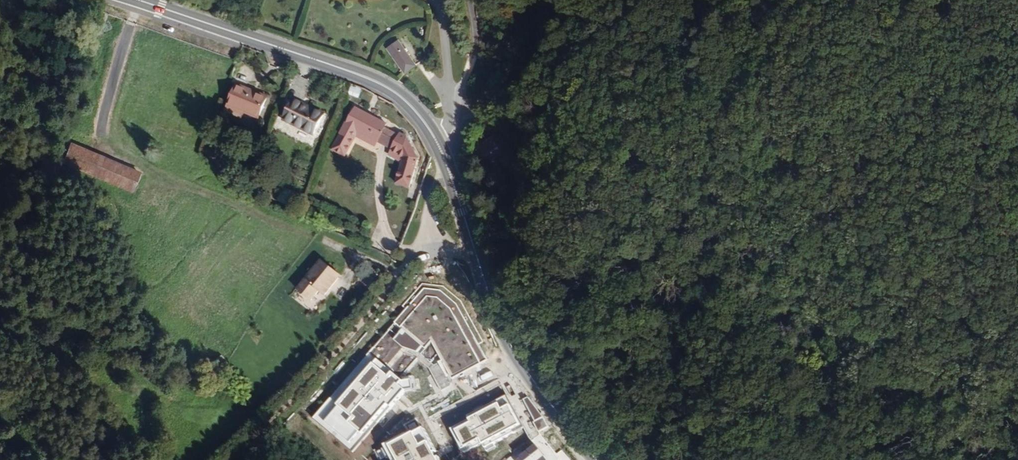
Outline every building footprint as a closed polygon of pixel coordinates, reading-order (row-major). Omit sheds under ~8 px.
[(417,65),(396,36),(385,44),(405,73),(417,65)] [(525,82),(529,76),(525,73),(521,78),(525,82)] [(258,118),(268,97),(236,85),(224,113),(242,119),(245,113),(258,118)] [(313,137),(323,115),(292,101),(282,120),(313,137)] [(385,131),(388,125),(355,107),(332,152),(345,159),(356,138),(359,133),(379,143),(385,131)] [(393,151),(399,139),(385,131),(379,143),(393,151)] [(379,143),(359,133),(356,138),(376,149),(379,143)] [(419,161),(408,139),(402,136),(400,139),(394,151),(393,153),(405,159),(404,165),(396,186),(410,190),(419,161)] [(139,174),(69,144),(61,163),(131,194),(139,174)] [(493,160),(482,144),(479,146),(490,162),(493,160)] [(405,159),(393,153),(390,158),(404,165),(405,159)] [(277,202),(291,206),(295,191),(281,188),(277,202)] [(308,310),(337,273),(320,261),(292,298),(308,310)] [(270,343),(280,332),(269,323),(260,334),(270,343)] [(203,361),(210,349),(198,342),(191,353),(203,361)]
